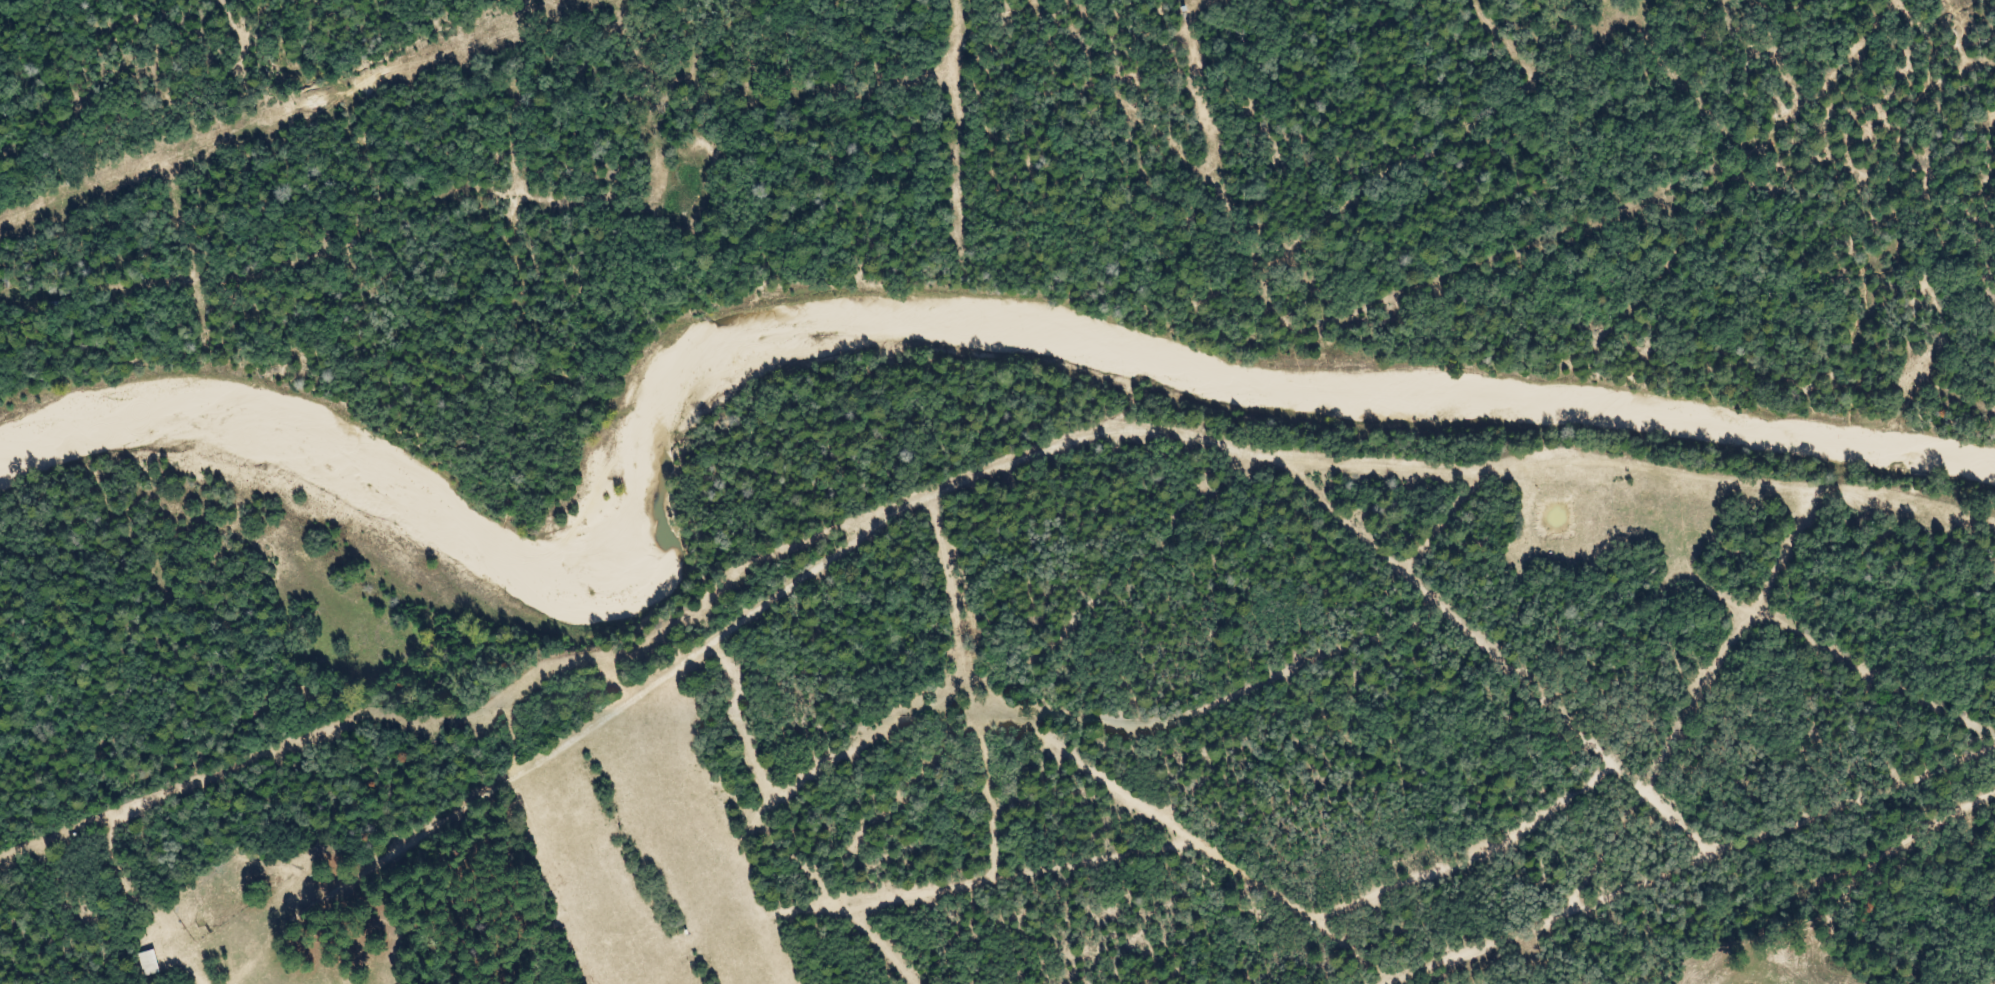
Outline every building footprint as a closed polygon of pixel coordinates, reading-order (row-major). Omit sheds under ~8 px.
[(163,972),(158,948),(140,952),(146,976),(163,972)]
